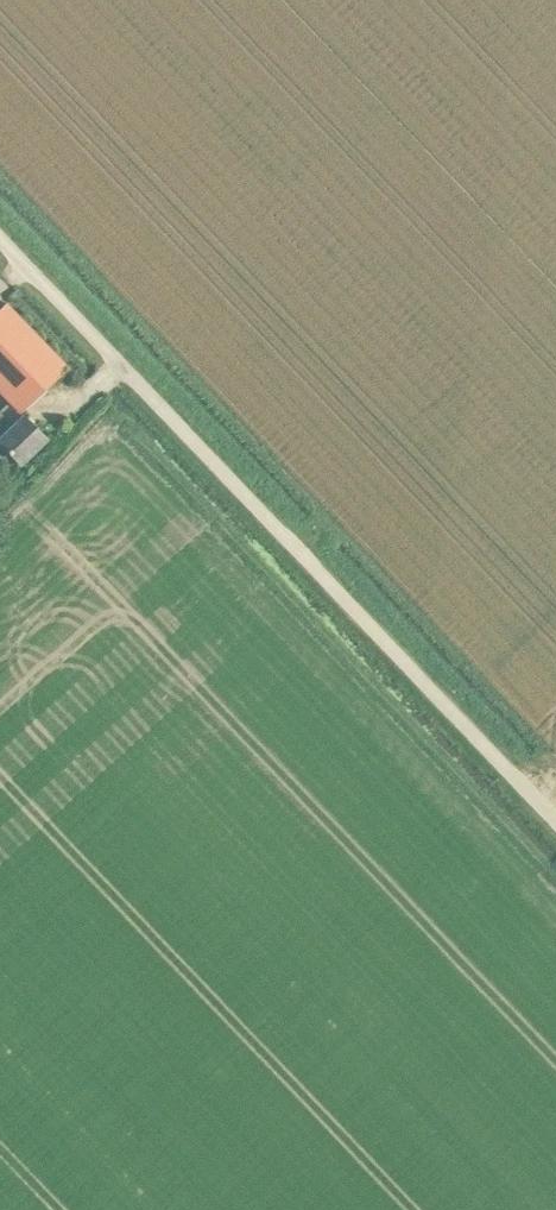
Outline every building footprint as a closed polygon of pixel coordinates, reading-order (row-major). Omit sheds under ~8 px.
[(67,366),(6,303),(0,309),(0,392),(19,412),(67,366)] [(0,412),(0,442),(19,464),(46,438),(23,415),(13,425),(0,412)]
